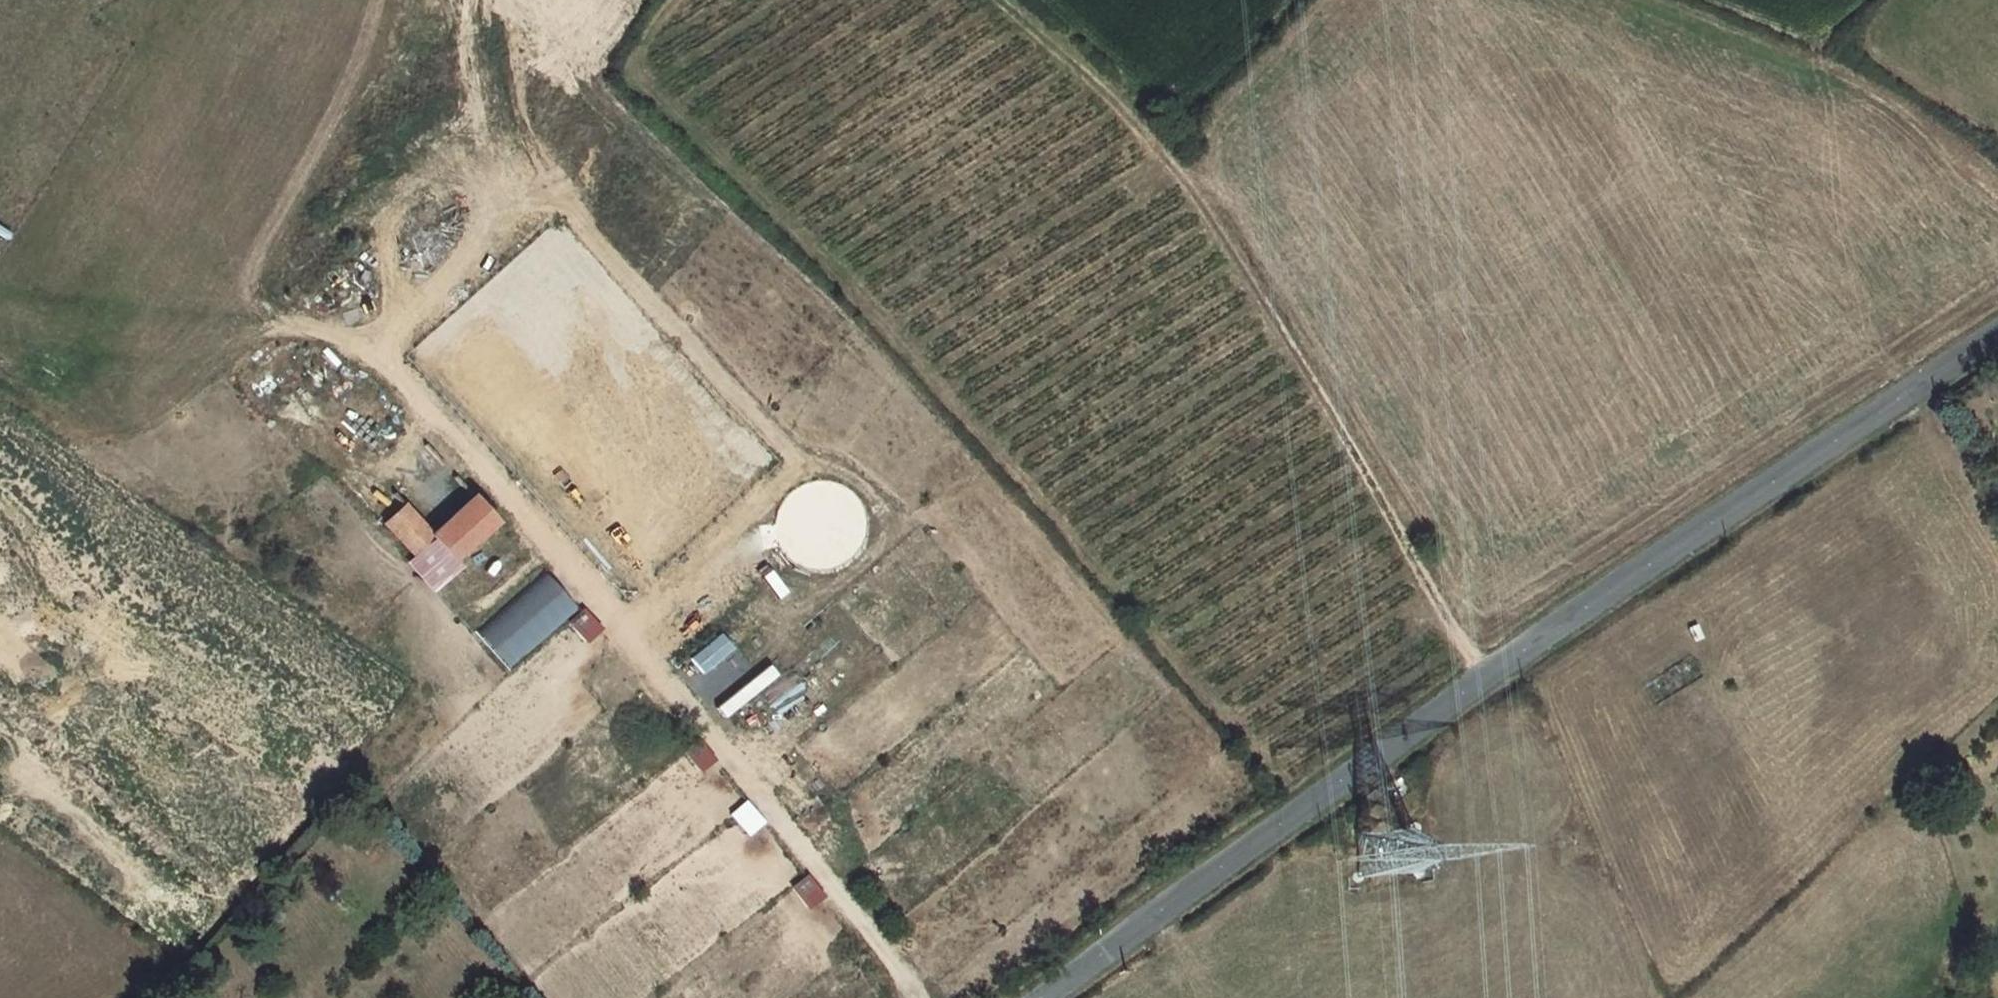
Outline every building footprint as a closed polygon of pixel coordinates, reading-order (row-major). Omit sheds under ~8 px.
[(405,509),(385,481),(331,517),(352,546),(405,509)] [(475,632),(509,669),(578,604),(544,568),(475,632)] [(1516,743),(1509,731),(1499,737),(1508,750),(1516,743)] [(751,800),(733,811),(748,835),(766,824),(751,800)]
